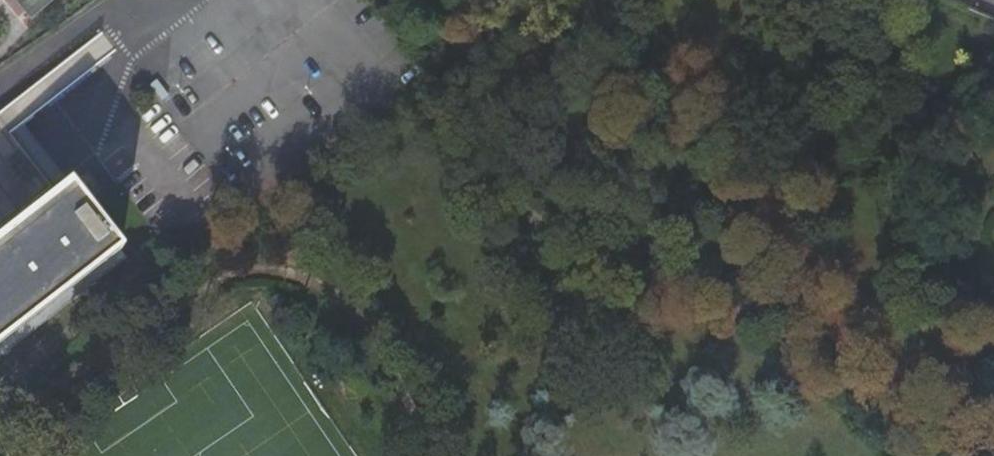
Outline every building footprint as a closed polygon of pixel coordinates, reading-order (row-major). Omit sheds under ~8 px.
[(32,17),(52,0),(18,0),(32,17)] [(48,207),(41,199),(58,186),(0,112),(0,244),(48,207)] [(121,264),(115,256),(118,254),(68,190),(48,207),(0,244),(0,358),(121,264)]
